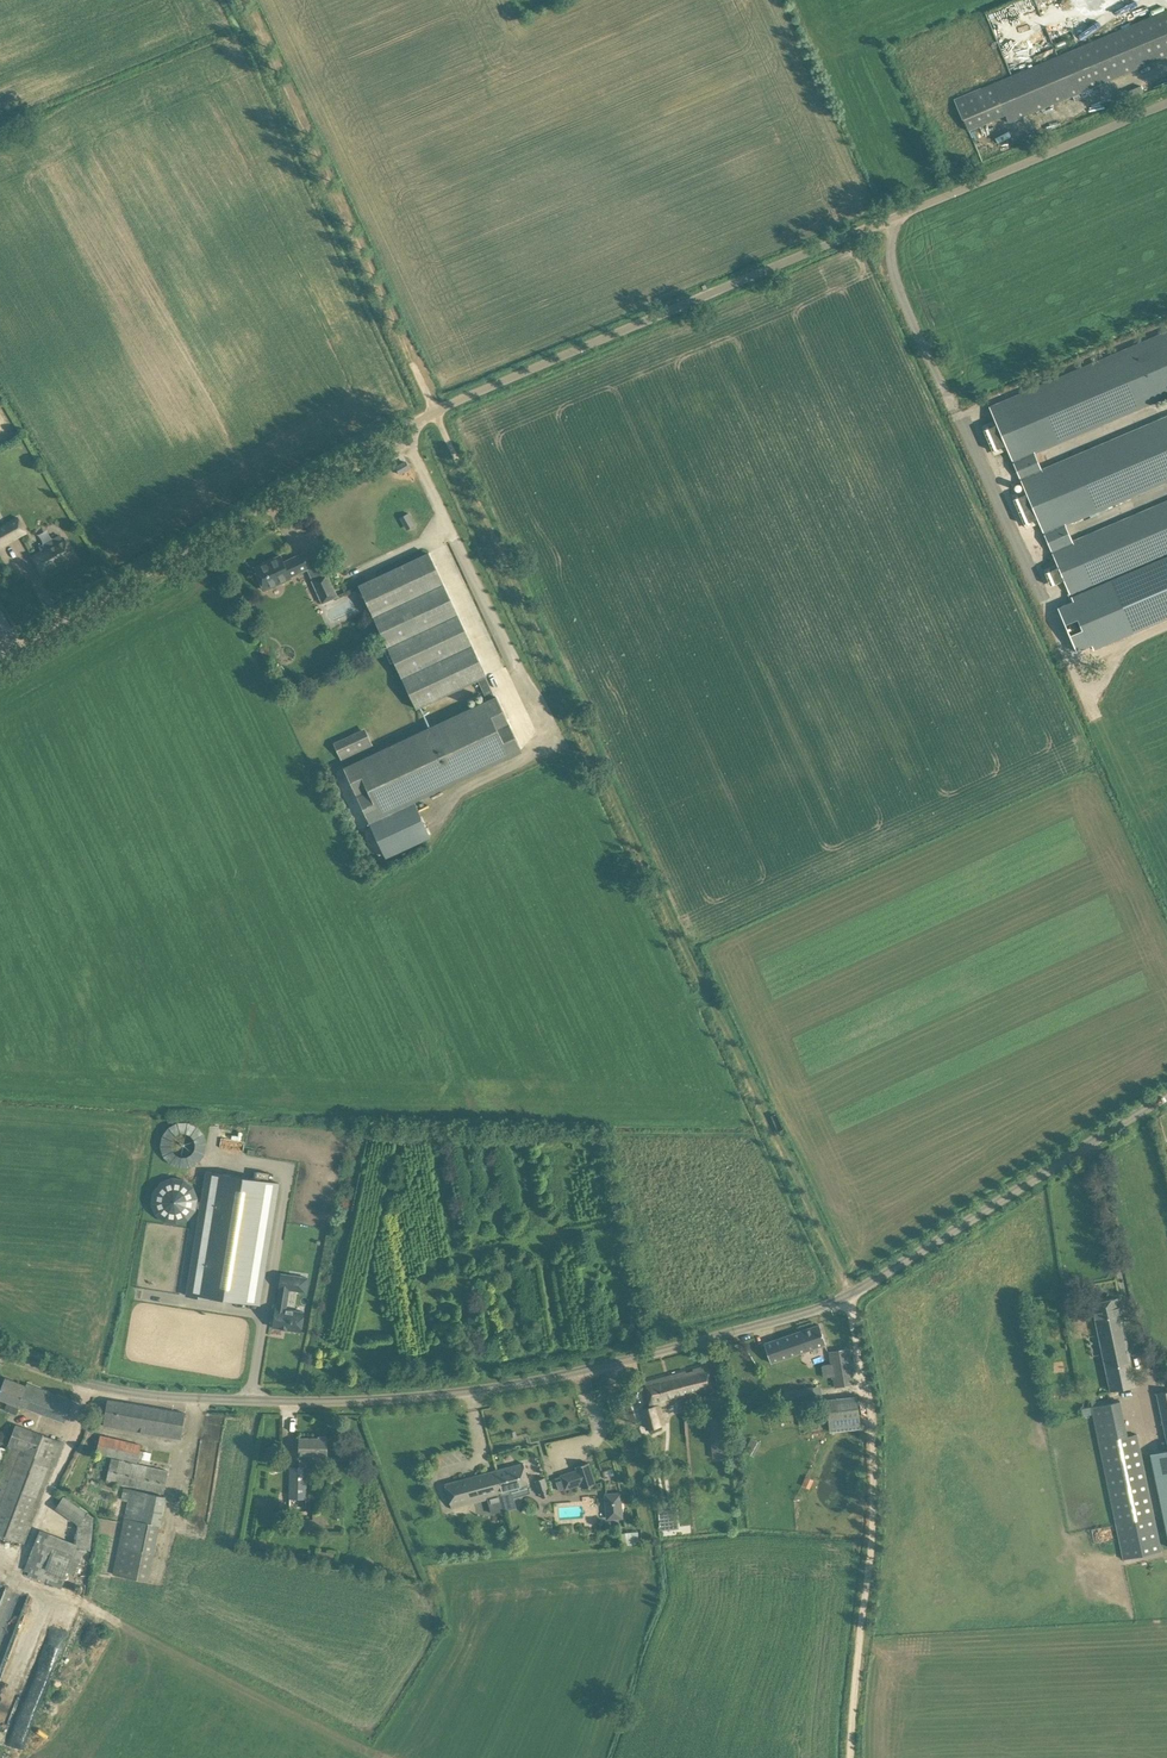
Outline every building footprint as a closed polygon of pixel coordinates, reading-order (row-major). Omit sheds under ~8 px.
[(1079,92),(1166,56),(1166,10),(1063,54),(954,99),(967,131),(1006,115),(1009,123),(1079,92)] [(981,425),(994,455),(1008,449),(1025,489),(1011,495),(1026,529),(1039,523),(1057,563),(1043,569),(1051,586),(1064,581),(1069,593),(1166,552),(1166,501),(1072,542),(1065,525),(1166,481),(1166,416),(1041,470),(1034,453),(1166,396),(1166,332),(1161,334),(989,406),(995,420),(981,425)] [(407,462),(396,468),(399,474),(410,468),(407,462)] [(409,513),(403,516),(410,527),(415,524),(409,513)] [(27,532),(19,517),(0,527),(0,547),(27,532)] [(76,556),(66,538),(56,543),(53,539),(44,544),(46,548),(33,556),(43,575),(76,556)] [(1058,608),(1077,651),(1092,645),(1094,649),(1166,618),(1166,552),(1069,593),(1073,601),(1058,608)] [(265,591),(282,583),(292,579),(290,574),(298,571),(299,574),(311,568),(304,553),(284,562),(281,555),(264,563),(255,567),(265,591)] [(480,705),(344,768),(370,822),(387,857),(430,836),(421,816),(414,802),(522,751),(497,697),(495,697),(486,676),(428,553),(359,585),(416,708),(470,683),(480,705)] [(327,574),(313,581),(313,582),(314,581),(318,579),(324,593),(328,594),(331,592),(333,597),(337,596),(327,574)] [(367,732),(335,746),(341,759),(373,745),(367,732)] [(158,1132),(171,1170),(209,1157),(196,1119),(158,1132)] [(235,1125),(231,1153),(254,1156),(255,1157),(259,1128),(235,1125)] [(261,1304),(280,1182),(230,1174),(206,1170),(201,1201),(198,1201),(199,1198),(194,1186),(185,1179),(172,1177),(161,1181),(153,1191),(151,1203),(156,1214),(165,1222),(177,1224),(189,1220),(197,1210),(197,1207),(200,1207),(186,1295),(211,1299),(211,1296),(261,1304)] [(299,1276),(282,1273),(279,1287),(280,1288),(277,1307),(276,1307),(276,1309),(274,1309),(272,1318),(274,1319),(273,1327),(283,1328),(283,1327),(287,1328),(287,1329),(301,1331),(304,1311),(286,1308),(290,1286),(298,1287),(299,1276)] [(1072,1277),(1064,1279),(1065,1286),(1073,1285),(1072,1277)] [(1136,1386),(1120,1309),(1117,1297),(1092,1303),(1111,1391),(1136,1386)] [(764,1343),(771,1363),(826,1344),(819,1324),(764,1343)] [(854,1383),(850,1360),(848,1349),(830,1352),(836,1386),(854,1383)] [(686,1371),(644,1382),(651,1407),(644,1409),(649,1429),(661,1425),(656,1406),(716,1390),(709,1364),(693,1369),(693,1371),(686,1373),(686,1371)] [(72,1400),(27,1383),(26,1386),(5,1378),(0,1392),(0,1399),(7,1401),(4,1410),(16,1414),(20,1405),(64,1422),(72,1400)] [(812,1385),(783,1391),(786,1405),(815,1398),(812,1385)] [(1157,1393),(1166,1437),(1166,1445),(1166,1391),(1157,1393)] [(829,1431),(861,1429),(859,1396),(827,1397),(829,1431)] [(108,1399),(104,1425),(181,1439),(186,1413),(108,1399)] [(1120,1401),(1092,1407),(1123,1559),(1161,1551),(1154,1516),(1137,1434),(1127,1436),(1120,1401)] [(726,1416),(708,1418),(712,1443),(729,1441),(726,1416)] [(32,1430),(16,1424),(8,1444),(11,1445),(0,1473),(0,1534),(25,1543),(55,1463),(57,1464),(65,1443),(32,1430)] [(98,1447),(96,1453),(138,1462),(138,1460),(139,1458),(150,1461),(152,1453),(140,1450),(141,1445),(100,1435),(98,1447)] [(290,1498),(306,1499),(306,1498),(307,1467),(314,1467),(314,1455),(327,1455),(328,1450),(328,1438),(326,1438),(326,1436),(319,1436),(319,1438),(300,1438),(299,1455),(298,1455),(298,1456),(299,1456),(299,1467),(290,1467),(290,1478),(290,1498)] [(751,1437),(744,1451),(754,1456),(761,1442),(751,1437)] [(1150,1453),(1166,1534),(1166,1450),(1150,1453)] [(164,1492),(169,1470),(112,1457),(106,1480),(164,1492)] [(588,1462),(576,1466),(577,1470),(582,1483),(583,1488),(596,1484),(588,1462)] [(499,1480),(496,1481),(499,1492),(530,1484),(527,1474),(524,1463),(496,1470),(499,1480)] [(493,1507),(502,1504),(496,1481),(499,1480),(496,1470),(445,1484),(451,1508),(491,1497),(493,1507)] [(805,1476),(803,1486),(811,1488),(814,1478),(805,1476)] [(546,1477),(535,1480),(539,1493),(541,1492),(542,1496),(546,1494),(545,1491),(549,1490),(546,1477)] [(562,1479),(557,1481),(560,1491),(565,1489),(562,1479)] [(113,1573),(149,1581),(166,1496),(124,1487),(121,1499),(128,1500),(113,1573)] [(620,1493),(606,1494),(608,1518),(622,1517),(620,1493)] [(85,1547),(91,1549),(94,1516),(64,1495),(55,1508),(76,1522),(74,1541),(40,1529),(24,1569),(29,1571),(28,1575),(62,1588),(67,1576),(66,1575),(67,1571),(75,1574),(85,1547)] [(305,1532),(323,1532),(324,1510),(313,1510),(313,1519),(305,1519),(305,1532)] [(639,1530),(622,1532),(623,1545),(640,1544),(639,1530)] [(336,1554),(318,1550),(316,1559),(334,1562),(336,1554)]
